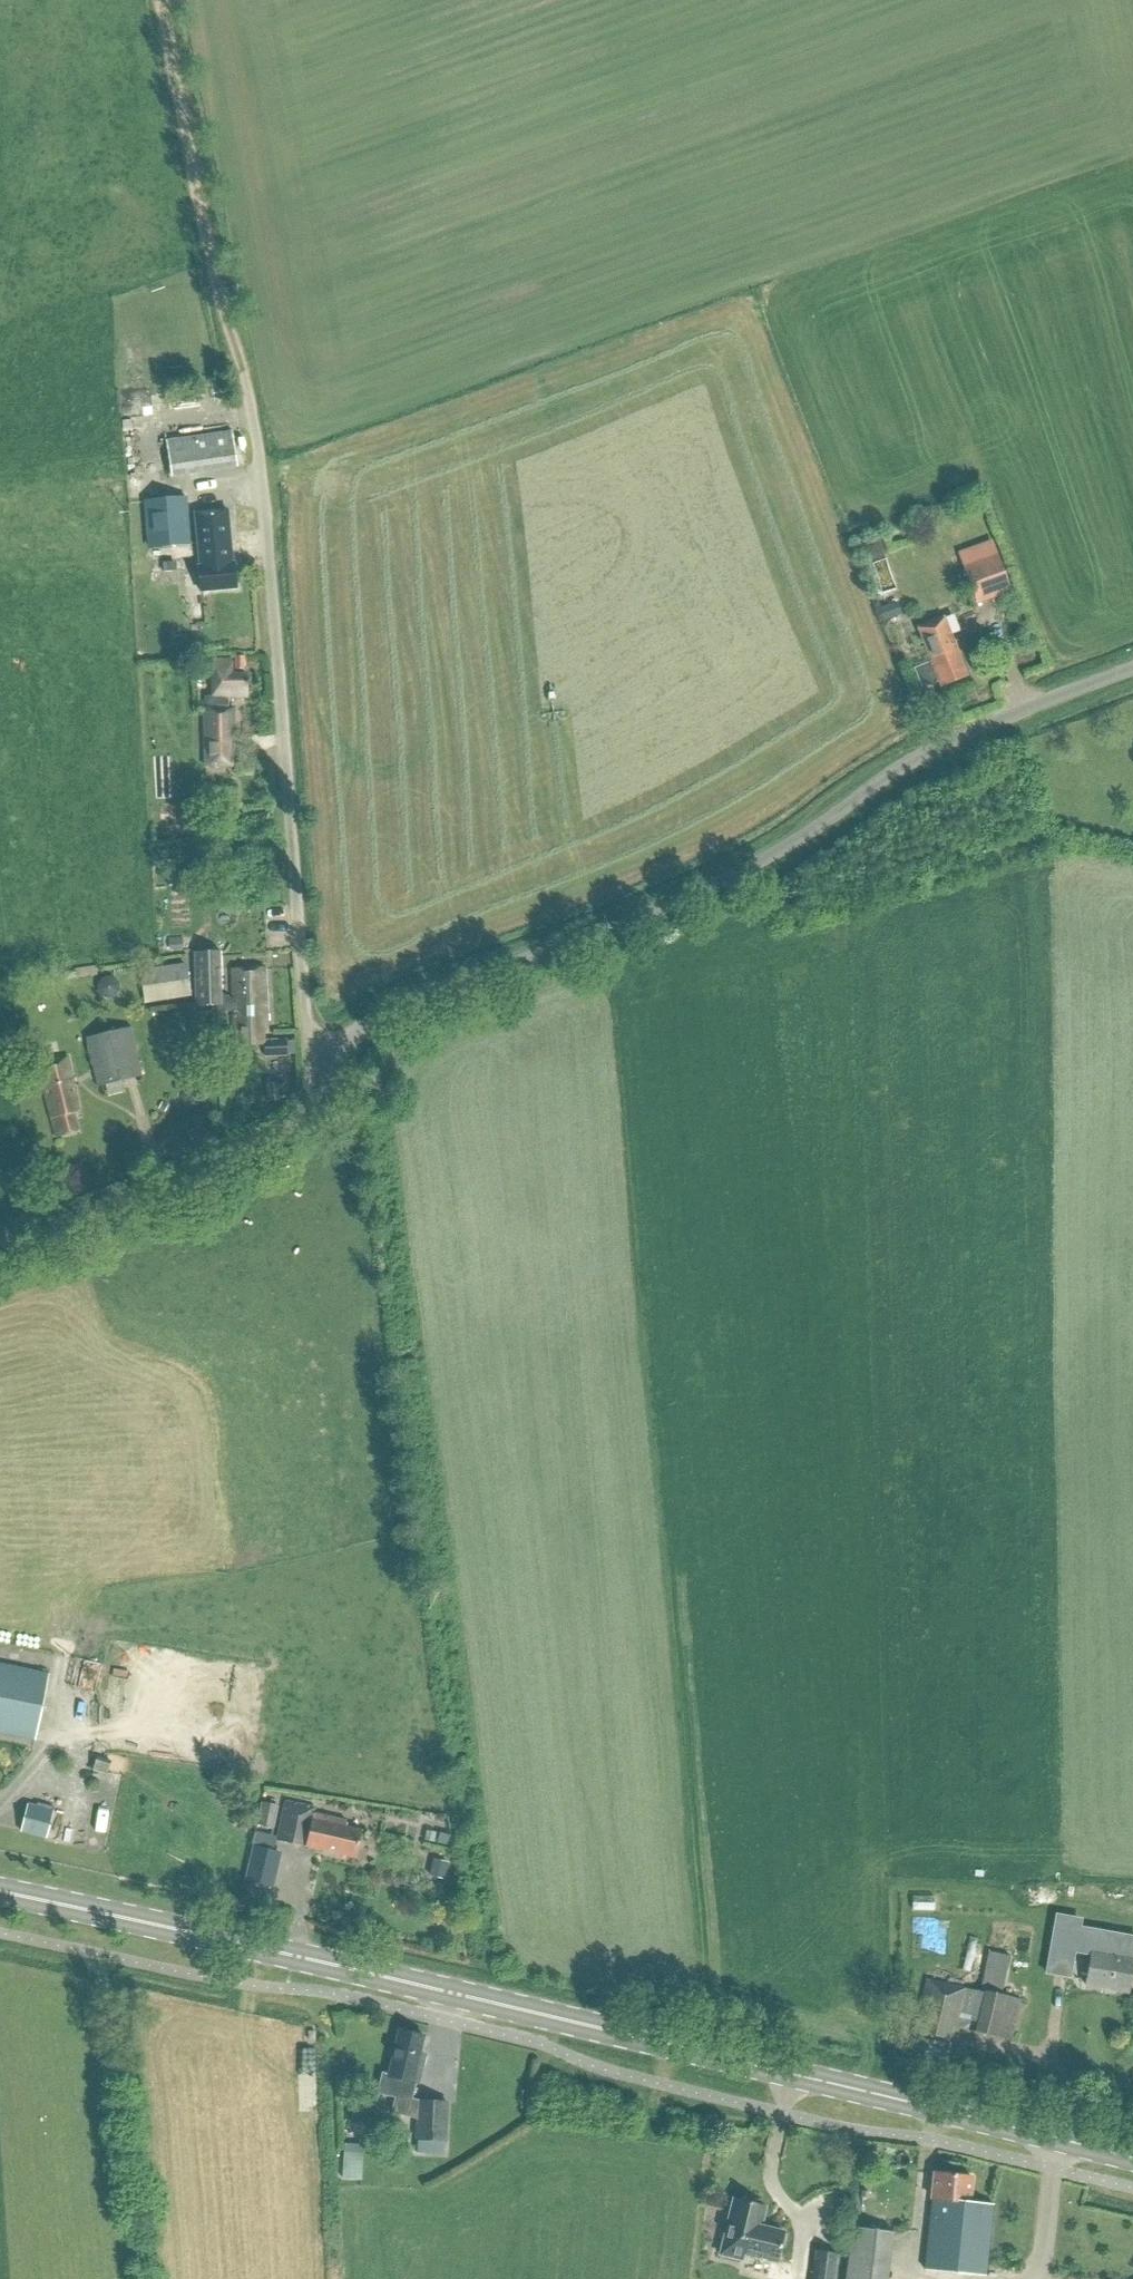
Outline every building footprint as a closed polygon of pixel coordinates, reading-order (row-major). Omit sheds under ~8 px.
[(230,430),(164,442),(171,477),(237,465),(230,430)] [(185,500),(145,503),(148,547),(189,544),(185,500)] [(227,511),(194,514),(199,567),(198,568),(200,591),(235,588),(233,564),(232,564),(227,511)] [(964,569),(976,601),(1008,589),(996,558),(964,569)] [(175,561),(161,562),(161,574),(176,572),(175,561)] [(903,614),(921,608),(916,593),(898,599),(903,614)] [(895,602),(878,608),(883,622),(900,616),(895,602)] [(923,691),(940,683),(941,687),(940,688),(941,690),(968,678),(942,617),(917,628),(932,665),(915,672),(923,691)] [(235,665),(235,670),(236,670),(245,670),(245,659),(245,657),(235,657),(235,661),(235,665)] [(230,658),(212,658),(211,695),(204,695),(206,765),(235,764),(233,707),(226,707),(226,696),(246,696),(246,675),(230,675),(230,658)] [(238,1013),(238,1044),(261,1044),(261,1024),(266,1024),(265,969),(237,969),(237,1001),(234,1001),(217,991),(216,956),(195,955),(197,1002),(215,1002),(215,1013),(238,1013)] [(186,964),(140,970),(146,1004),(192,996),(186,964)] [(86,1039),(97,1085),(141,1075),(132,1027),(86,1039)] [(287,1040),(263,1042),(264,1057),(288,1056),(287,1040)] [(194,1053),(178,1055),(180,1073),(197,1070),(194,1053)] [(68,1059),(40,1065),(56,1136),(78,1131),(74,1112),(80,1110),(68,1059)] [(278,1101),(278,1083),(266,1084),(266,1101),(278,1101)] [(35,1741),(48,1676),(0,1666),(0,1733),(35,1741)] [(97,1755),(91,1770),(107,1774),(111,1760),(97,1755)] [(287,1800),(278,1839),(356,1857),(362,1830),(346,1826),(347,1821),(314,1813),(316,1807),(287,1800)] [(278,1807),(260,1803),(256,1824),(274,1828),(278,1807)] [(28,1804),(22,1830),(45,1836),(51,1810),(28,1804)] [(1079,1918),(1054,1913),(1048,1942),(1074,1947),(1079,1918)] [(1089,1986),(1131,1993),(1132,1979),(1132,1948),(1105,1944),(1103,1958),(1094,1956),(1089,1986)] [(927,1979),(916,2031),(951,2039),(954,2026),(1013,2039),(1021,2000),(1000,1995),(1009,1955),(989,1950),(980,1991),(927,1979)] [(382,2074),(377,2094),(394,2098),(391,2113),(416,2119),(416,2103),(418,2102),(418,2101),(411,2099),(415,2082),(420,2083),(426,2055),(420,2054),(424,2037),(398,2031),(388,2076),(382,2074)] [(415,2140),(418,2140),(417,2153),(443,2154),(444,2143),(448,2143),(449,2102),(418,2102),(416,2103),(416,2119),(415,2140)] [(366,2170),(385,2170),(385,2130),(367,2130),(366,2170)] [(342,2179),(361,2181),(363,2149),(344,2148),(342,2179)] [(935,2199),(929,2270),(987,2275),(993,2203),(969,2201),(972,2177),(935,2173),(933,2198),(935,2199)] [(759,2200),(744,2196),(743,2200),(735,2198),(721,2254),(743,2259),(744,2253),(777,2262),(785,2231),(762,2226),(767,2206),(758,2204),(759,2200)] [(894,2232),(850,2227),(843,2278),(888,2278),(894,2232)] [(838,2252),(815,2250),(812,2278),(836,2278),(838,2252)]
